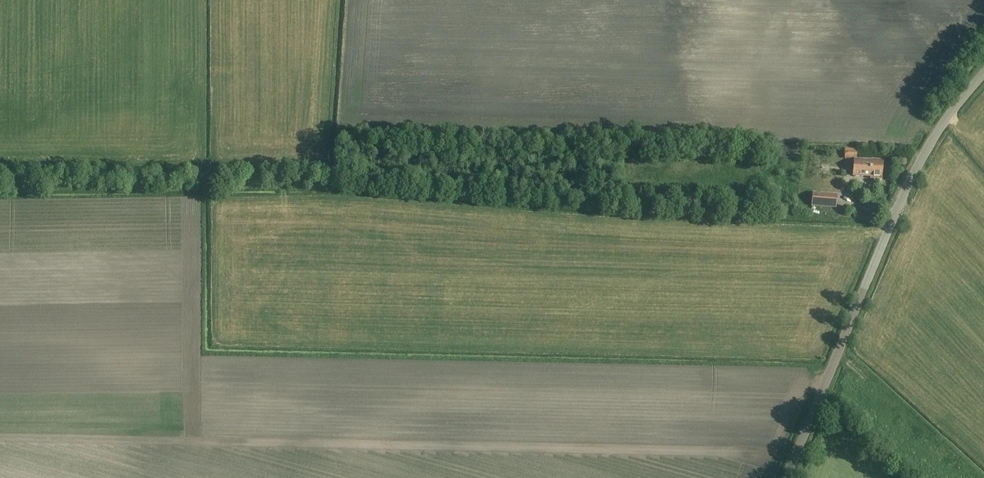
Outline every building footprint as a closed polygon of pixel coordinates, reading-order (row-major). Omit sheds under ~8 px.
[(845,159),(845,160),(857,160),(857,150),(845,149),(845,159)] [(854,160),(853,178),(871,179),(871,180),(882,181),(883,161),(872,160),(872,161),(854,160)] [(812,207),(837,208),(838,196),(813,194),(812,207)]
